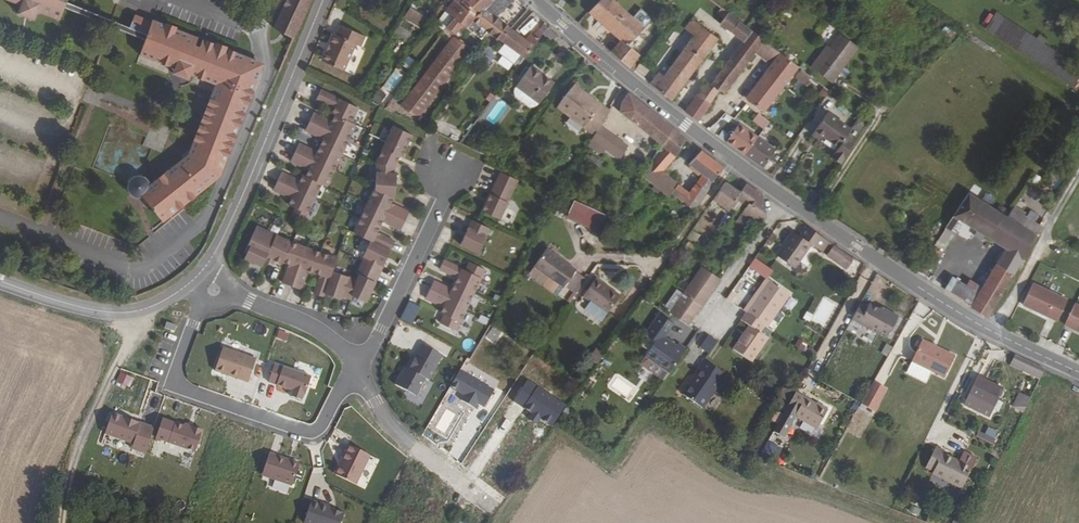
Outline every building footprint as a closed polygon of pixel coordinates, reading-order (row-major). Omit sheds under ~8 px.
[(19,7),(16,15),(33,21),(35,13),(58,21),(66,0),(0,0),(19,7)] [(265,48),(286,58),(310,0),(285,0),(265,48)] [(474,19),(468,15),(464,20),(455,14),(449,22),(476,42),(481,36),(495,45),(505,33),(488,21),(507,0),(491,0),(474,19)] [(491,0),(465,0),(458,7),(460,9),(468,15),(474,19),(491,0)] [(631,18),(627,22),(603,0),(600,0),(583,17),(624,55),(614,66),(627,76),(642,57),(627,45),(641,27),(631,18)] [(420,28),(427,17),(410,7),(403,18),(420,28)] [(640,8),(634,15),(645,25),(651,18),(640,8)] [(455,14),(464,20),(468,15),(460,9),(455,14)] [(757,44),(739,29),(713,9),(707,16),(714,22),(710,27),(736,47),(701,92),(698,90),(679,116),(689,124),(694,120),(713,95),(717,98),(746,59),(757,44)] [(149,17),(134,10),(129,23),(143,29),(149,17)] [(1028,40),(988,16),(978,31),(1067,88),(1077,71),(1036,46),(1039,41),(1031,36),(1028,40)] [(532,23),(526,18),(516,28),(522,33),(532,23)] [(237,57),(152,22),(139,55),(172,70),(169,76),(186,82),(189,78),(214,86),(187,157),(149,186),(145,181),(141,179),(136,178),(130,181),(126,185),(126,190),(129,196),(133,198),(139,198),(160,224),(184,205),(218,179),(262,67),(237,57)] [(653,77),(643,89),(665,105),(710,44),(683,23),(676,33),(687,41),(658,80),(653,77)] [(399,26),(396,35),(408,38),(410,30),(399,26)] [(365,37),(341,28),(337,38),(334,37),(323,64),(346,72),(355,46),(360,48),(365,37)] [(521,44),(505,33),(495,45),(517,60),(514,66),(516,67),(543,33),(537,28),(528,40),(525,38),(521,44)] [(552,41),(543,33),(537,40),(547,48),(552,41)] [(831,78),(853,52),(834,37),(813,63),(831,78)] [(763,72),(775,57),(757,44),(746,59),(763,72)] [(397,113),(411,122),(459,57),(445,47),(397,113)] [(402,64),(408,69),(415,61),(408,55),(402,64)] [(775,57),(763,72),(740,103),(756,116),(769,101),(791,70),(775,57)] [(635,69),(646,77),(651,71),(639,63),(635,69)] [(801,68),(794,76),(805,85),(812,76),(801,68)] [(510,91),(533,109),(548,90),(526,70),(510,91)] [(383,103),(386,92),(377,90),(374,101),(383,103)] [(587,102),(569,90),(566,94),(584,106),(587,102)] [(322,187),(352,126),(347,124),(355,109),(318,91),(313,100),(331,109),(328,115),(331,116),(328,123),(310,114),(302,131),(320,140),(314,153),(296,144),(287,162),(305,170),(302,177),(298,176),(296,181),(278,173),(269,190),(287,199),(284,205),(291,208),(287,217),(299,222),(317,185),(322,187)] [(516,95),(510,91),(508,93),(507,96),(510,102),(522,112),(528,113),(532,111),(533,109),(527,105),(516,95)] [(553,113),(587,138),(604,114),(587,102),(584,106),(566,94),(553,113)] [(620,107),(619,120),(657,149),(668,133),(627,100),(620,107)] [(853,127),(831,110),(812,137),(821,142),(823,140),(837,147),(830,159),(840,165),(856,139),(848,133),(853,127)] [(754,121),(764,127),(768,121),(758,114),(754,121)] [(459,138),(463,129),(443,122),(440,130),(459,138)] [(728,142),(760,166),(774,147),(742,124),(728,142)] [(408,137),(389,128),(382,144),(400,153),(408,137)] [(596,129),(589,141),(615,162),(624,151),(596,129)] [(667,198),(688,214),(716,172),(691,151),(681,165),(696,178),(683,197),(657,177),(679,142),(668,133),(657,149),(645,168),(638,180),(664,201),(667,198)] [(397,160),(400,153),(382,144),(373,162),(373,166),(390,167),(395,158),(397,160)] [(389,176),(390,167),(373,166),(370,190),(389,200),(390,198),(392,176),(389,176)] [(493,222),(513,184),(496,176),(477,214),(493,222)] [(740,195),(725,183),(711,205),(727,215),(735,202),(746,210),(736,225),(747,233),(752,224),(758,229),(766,216),(761,213),(763,210),(762,199),(744,187),(740,195)] [(389,200),(370,190),(363,205),(399,223),(404,214),(386,206),(389,200)] [(806,198),(814,203),(819,196),(811,191),(806,198)] [(945,234),(953,222),(1001,253),(974,298),(966,310),(982,319),(1030,237),(1007,223),(964,197),(950,219),(932,246),(937,250),(946,235),(945,234)] [(561,218),(574,226),(583,211),(570,204),(561,218)] [(399,223),(363,205),(356,219),(374,229),(377,223),(395,232),(399,223)] [(590,239),(600,221),(583,211),(574,226),(573,229),(590,239)] [(1014,211),(1007,223),(1030,237),(1035,228),(1018,217),(1020,214),(1014,211)] [(374,229),(356,219),(348,234),(365,242),(385,252),(389,243),(372,235),(374,229)] [(472,256),(484,232),(467,223),(455,247),(472,256)] [(259,242),(265,232),(252,226),(239,252),(241,253),(239,257),(257,266),(260,260),(266,246),(259,242)] [(686,238),(694,244),(700,235),(692,229),(686,238)] [(853,263),(838,251),(805,231),(799,241),(791,237),(776,261),(795,274),(811,249),(821,255),(823,252),(829,256),(827,259),(847,272),(853,263)] [(269,260),(278,262),(287,243),(265,232),(259,242),(266,246),(260,260),(268,264),(269,260)] [(771,238),(767,235),(762,242),(767,244),(771,238)] [(385,252),(365,242),(358,257),(359,258),(355,266),(373,276),(385,252)] [(277,283),(286,286),(300,248),(287,243),(278,262),(284,264),(277,283)] [(308,273),(315,253),(300,248),(286,286),(295,290),(302,271),(308,273)] [(308,294),(318,298),(319,294),(327,272),(331,259),(315,253),(308,273),(315,275),(308,294)] [(564,291),(574,277),(575,275),(545,255),(532,273),(563,294),(564,291)] [(744,268),(761,279),(766,271),(749,260),(744,268)] [(467,295),(479,272),(463,265),(459,273),(437,262),(433,271),(451,280),(448,286),(467,295)] [(373,276),(355,266),(351,275),(353,276),(351,281),(345,298),(359,303),(373,276)] [(720,284),(701,270),(682,297),(701,311),(720,284)] [(345,298),(351,281),(327,272),(319,294),(335,300),(336,297),(344,300),(345,298)] [(574,277),(564,291),(573,297),(583,282),(574,277)] [(742,315),(746,317),(768,330),(789,297),(765,282),(742,315)] [(467,295),(448,286),(445,292),(427,283),(423,292),(460,310),(467,295)] [(607,318),(617,302),(606,295),(608,292),(594,283),(582,302),(590,307),(607,318)] [(942,295),(966,310),(974,298),(950,283),(942,295)] [(1045,320),(1056,299),(1032,287),(1021,308),(1045,320)] [(449,333),(460,310),(423,292),(419,300),(437,310),(434,315),(437,317),(433,326),(449,333)] [(608,292),(606,295),(617,302),(620,299),(608,292)] [(722,301),(727,304),(732,297),(728,293),(722,301)] [(792,310),(797,300),(790,296),(785,306),(792,310)] [(701,311),(682,297),(669,316),(688,328),(697,317),(701,311)] [(864,307),(857,304),(849,318),(884,337),(895,316),(881,308),(880,311),(866,303),(864,307)] [(598,325),(602,326),(607,318),(590,307),(584,315),(598,325)] [(818,324),(825,328),(833,313),(827,310),(818,324)] [(730,352),(751,366),(767,342),(772,334),(768,330),(746,317),(741,325),(746,328),(730,352)] [(644,356),(641,362),(642,363),(636,371),(660,386),(682,354),(673,348),(672,350),(659,342),(668,328),(654,319),(639,340),(650,348),(644,356)] [(164,328),(174,332),(176,327),(166,323),(164,328)] [(491,342),(500,348),(506,340),(496,333),(491,342)] [(713,345),(704,338),(697,350),(706,356),(713,345)] [(798,338),(794,346),(803,350),(807,343),(798,338)] [(634,349),(644,356),(650,348),(639,340),(634,349)] [(886,343),(881,353),(888,356),(893,347),(886,343)] [(390,387),(411,396),(420,379),(424,381),(430,368),(424,365),(431,352),(416,345),(410,358),(404,370),(400,368),(390,387)] [(945,381),(955,361),(923,345),(912,365),(931,374),(945,381)] [(208,369),(241,381),(249,358),(216,346),(208,369)] [(602,358),(595,354),(589,364),(596,368),(602,358)] [(1023,372),(1028,363),(1016,357),(1011,366),(1023,372)] [(297,394),(304,377),(267,363),(261,381),(286,390),(284,396),(294,400),(296,394),(297,394)] [(701,412),(724,377),(702,363),(696,371),(698,373),(681,398),(701,412)] [(1045,372),(1028,363),(1023,372),(1040,381),(1045,372)] [(931,374),(912,365),(906,376),(926,385),(931,374)] [(116,381),(129,387),(134,377),(121,371),(116,381)] [(886,380),(874,373),(861,396),(874,403),(886,380)] [(993,412),(1002,392),(978,378),(968,398),(993,412)] [(528,380),(514,402),(552,426),(566,404),(528,380)] [(487,421),(498,405),(465,383),(454,398),(468,407),(464,412),(477,421),(481,416),(487,421)] [(1031,397),(1032,393),(1022,388),(1015,402),(1026,407),(1026,405),(1019,402),(1024,393),(1031,397)] [(814,428),(824,409),(793,392),(781,414),(775,410),(769,421),(775,424),(771,432),(780,437),(792,416),(814,428)] [(1019,402),(1026,405),(1031,397),(1024,393),(1019,402)] [(993,412),(968,398),(964,407),(988,420),(993,412)] [(98,430),(126,440),(133,420),(105,410),(98,430)] [(161,440),(187,450),(195,428),(177,422),(176,424),(168,421),(161,440)] [(996,443),(978,434),(977,439),(994,448),(996,443)] [(327,475),(346,485),(361,456),(340,445),(332,460),(334,461),(327,475)] [(926,470),(932,473),(933,476),(962,491),(972,470),(960,464),(944,456),(944,452),(936,448),(926,470)] [(253,474),(283,485),(291,463),(261,452),(253,474)] [(976,461),(963,455),(960,464),(972,470),(976,461)] [(335,514),(319,508),(320,506),(302,500),(294,522),(331,522),(335,514)]
